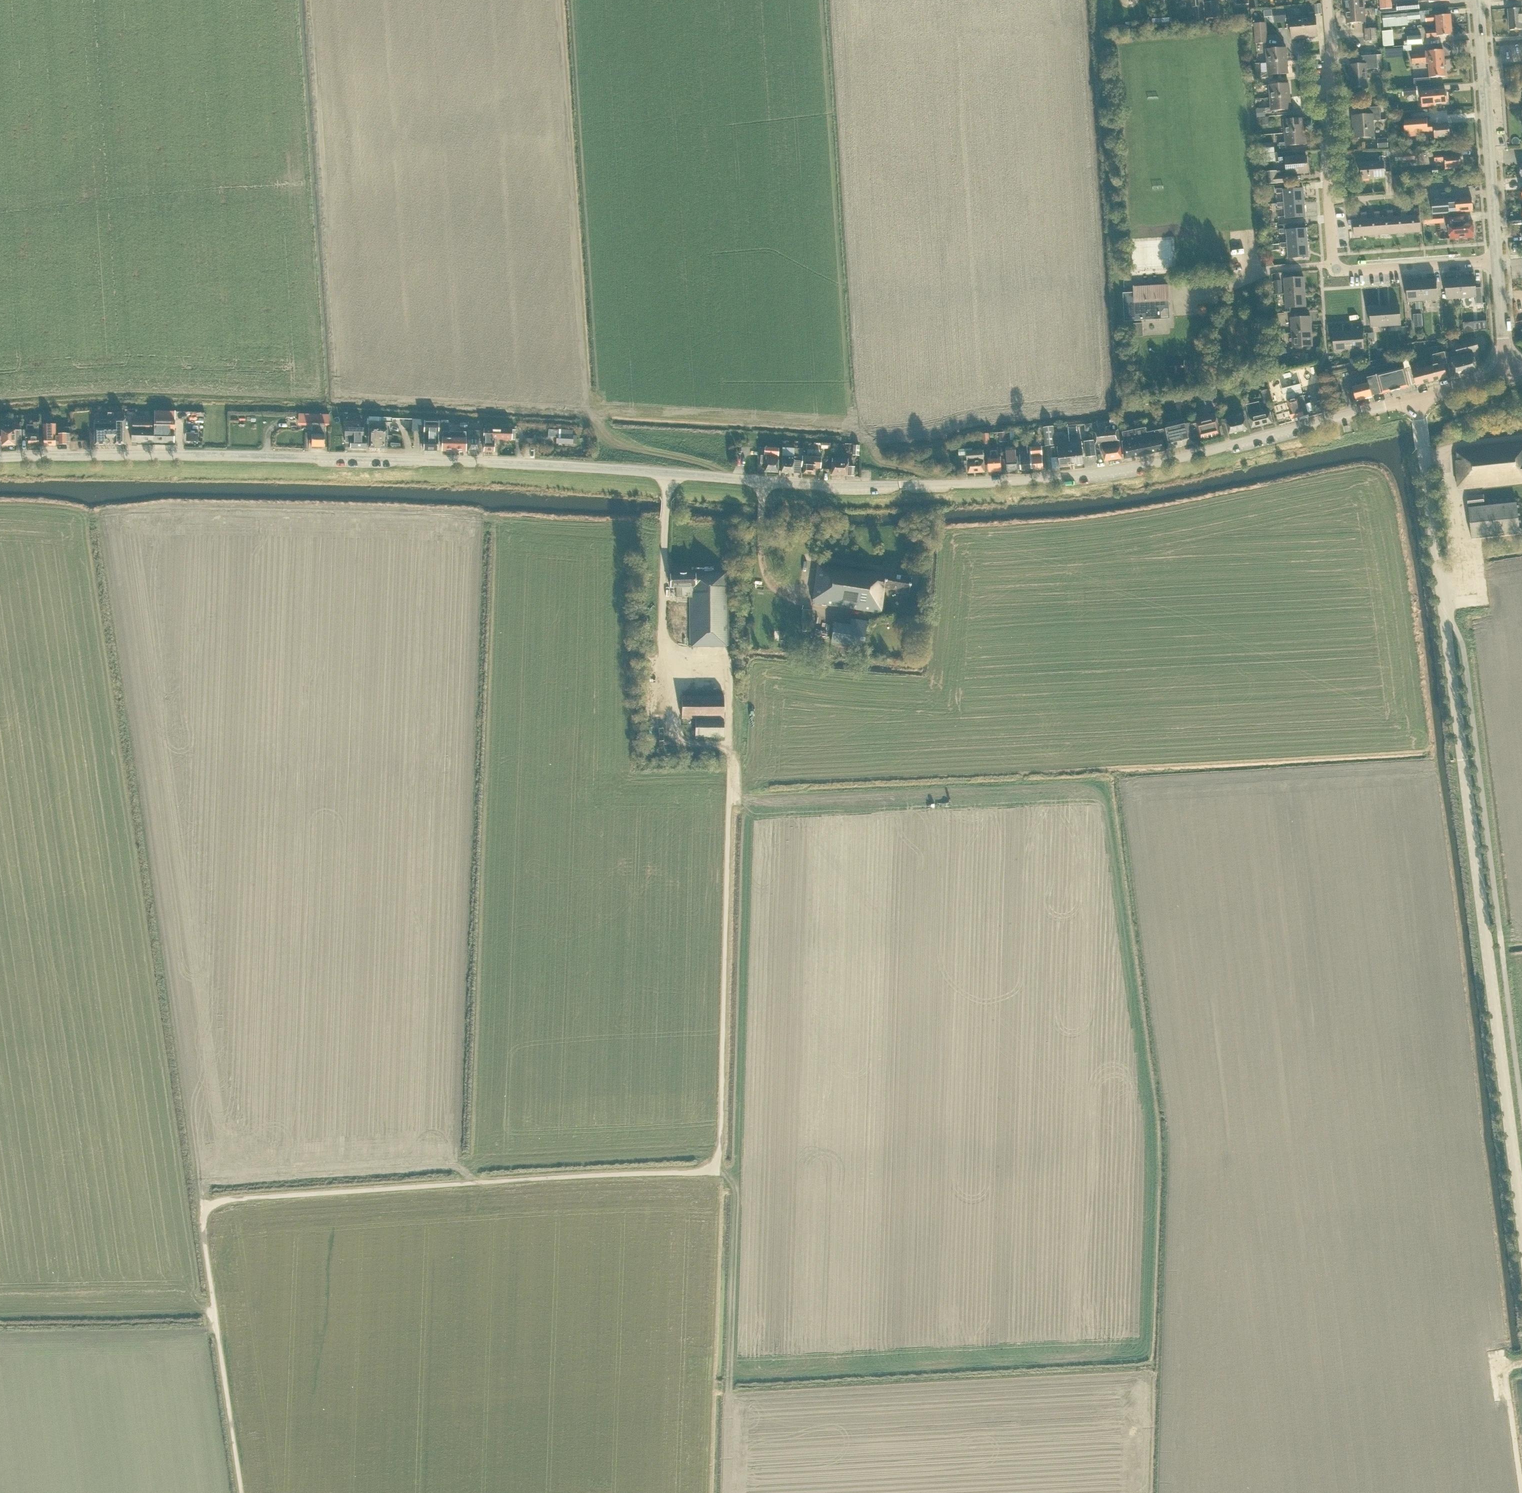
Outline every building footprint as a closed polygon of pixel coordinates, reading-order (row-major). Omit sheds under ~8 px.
[(1178,1),(1188,0),(1189,9),(1193,8),(1194,20),(1204,19),(1202,0),(1178,0),(1178,1)] [(1364,9),(1364,0),(1345,0),(1345,10),(1364,9)] [(1391,0),(1379,0),(1380,9),(1392,9),(1391,0)] [(1217,18),(1216,2),(1204,3),(1205,19),(1217,18)] [(1419,9),(1419,2),(1396,4),(1397,11),(1419,9)] [(1309,14),(1315,13),(1315,15),(1321,14),(1320,4),(1308,5),(1309,14)] [(1521,29),(1521,8),(1508,9),(1508,18),(1508,22),(1509,22),(1509,30),(1521,29)] [(1364,9),(1345,10),(1346,23),(1365,22),(1364,9)] [(1304,38),(1302,18),(1293,18),(1292,12),(1287,13),(1287,19),(1289,19),(1291,39),(1304,38)] [(1383,27),(1401,26),(1408,25),(1407,21),(1420,19),(1419,12),(1406,13),(1406,14),(1400,14),(1382,16),(1383,27)] [(1436,26),(1450,25),(1450,15),(1436,16),(1436,15),(1425,16),(1425,21),(1436,20),(1436,26)] [(1304,38),(1317,36),(1315,16),(1302,18),(1304,38)] [(1268,43),(1266,23),(1254,24),(1256,44),(1268,43)] [(1437,36),(1451,35),(1450,25),(1436,26),(1437,30),(1426,31),(1427,37),(1437,36)] [(1377,41),(1376,28),(1364,29),(1365,42),(1377,41)] [(1394,46),(1393,31),(1382,31),(1383,46),(1394,46)] [(1422,44),(1421,35),(1407,36),(1407,45),(1422,44)] [(1266,62),(1286,61),(1285,48),(1265,49),(1266,62)] [(1445,77),(1445,75),(1443,50),(1425,51),(1426,54),(1411,55),(1412,64),(1426,62),(1426,64),(1428,63),(1429,78),(1445,77)] [(1368,88),(1367,75),(1366,69),(1377,68),(1376,55),(1360,56),(1361,64),(1348,65),(1349,75),(1350,75),(1351,89),(1368,88)] [(1268,75),(1271,75),(1287,74),(1286,61),(1266,62),(1267,72),(1261,73),(1262,78),(1268,77),(1268,75)] [(1269,98),(1289,96),(1288,84),(1268,85),(1269,98)] [(1417,95),(1416,88),(1403,89),(1404,96),(1417,95)] [(1446,101),(1447,101),(1446,97),(1445,97),(1445,90),(1428,91),(1428,92),(1421,92),(1422,107),(1429,106),(1435,106),(1435,104),(1446,103),(1446,101)] [(1271,111),(1291,109),(1289,96),(1269,98),(1270,108),(1264,108),(1264,113),(1271,113),(1271,111)] [(1372,121),(1380,120),(1379,107),(1365,108),(1366,115),(1352,116),(1352,123),(1354,123),(1355,138),(1373,137),(1372,121)] [(1270,126),(1269,117),(1261,118),(1263,127),(1270,126)] [(1284,133),(1304,131),(1303,118),(1283,120),(1284,133)] [(1434,139),(1450,138),(1449,124),(1433,125),(1433,124),(1427,124),(1427,119),(1403,120),(1404,133),(1427,131),(1427,132),(1434,131),(1434,139)] [(1285,146),(1305,144),(1304,131),(1284,133),(1285,143),(1279,143),(1279,148),(1285,148),(1285,146)] [(1387,139),(1377,139),(1378,149),(1388,148),(1387,139)] [(1260,144),(1260,154),(1275,153),(1274,143),(1260,144)] [(1291,152),(1275,153),(1275,157),(1275,162),(1285,161),(1286,171),(1286,174),(1288,173),(1307,172),(1306,157),(1299,157),(1295,158),(1295,151),(1291,152)] [(1444,155),(1434,156),(1434,161),(1444,160),(1445,169),(1461,168),(1460,166),(1462,166),(1461,162),(1460,162),(1460,155),(1445,156),(1444,155)] [(1380,163),(1360,164),(1361,179),(1384,177),(1384,172),(1390,172),(1389,156),(1383,156),(1379,157),(1380,163)] [(1277,171),(1265,172),(1265,173),(1266,184),(1289,182),(1288,176),(1277,177),(1277,171)] [(1284,204),(1304,202),(1303,188),(1283,190),(1283,189),(1276,189),(1276,193),(1283,193),(1284,202),(1284,204)] [(1448,200),(1431,201),(1432,215),(1456,213),(1472,211),(1471,198),(1455,199),(1448,200)] [(1305,217),(1304,202),(1284,204),(1284,202),(1277,203),(1277,207),(1284,207),(1285,218),(1305,217)] [(1407,233),(1420,232),(1419,209),(1413,209),(1414,216),(1406,216),(1407,233)] [(1406,216),(1405,210),(1400,210),(1401,217),(1393,217),(1392,217),(1394,234),(1407,233),(1406,216)] [(1392,217),(1393,217),(1392,211),(1387,211),(1387,217),(1379,218),(1380,235),(1394,234),(1392,217)] [(1379,218),(1379,212),(1374,212),(1374,218),(1366,219),(1367,236),(1380,235),(1379,218)] [(1366,219),(1366,213),(1361,213),(1361,219),(1353,220),(1354,237),(1367,236),(1366,219)] [(1466,215),(1448,216),(1450,239),(1474,237),(1473,235),(1475,233),(1474,231),(1473,229),(1472,222),(1466,222),(1466,215)] [(1306,229),(1298,229),(1298,223),(1283,225),(1283,229),(1279,229),(1279,234),(1286,233),(1287,243),(1287,244),(1307,243),(1306,229)] [(1308,257),(1307,243),(1287,244),(1287,243),(1280,243),(1280,248),(1287,247),(1288,258),(1308,257)] [(1284,293),(1304,292),(1303,277),(1283,279),(1284,293)] [(1474,277),(1460,278),(1461,298),(1475,297),(1476,304),(1482,304),(1481,288),(1475,288),(1474,277)] [(1446,299),(1461,298),(1460,278),(1445,279),(1446,299)] [(1422,301),(1437,300),(1436,280),(1421,281),(1422,301)] [(1407,302),(1422,301),(1421,281),(1406,282),(1407,302)] [(1134,293),(1124,294),(1123,294),(1124,316),(1125,321),(1161,319),(1160,312),(1163,309),(1168,308),(1168,301),(1169,301),(1168,285),(1134,287),(1134,293)] [(1285,308),(1305,307),(1304,292),(1284,293),(1285,308)] [(1386,326),(1400,325),(1399,305),(1384,306),(1386,326)] [(1371,327),(1386,326),(1384,306),(1369,307),(1371,327)] [(1310,317),(1301,317),(1301,313),(1294,314),(1295,318),(1290,318),(1291,333),(1311,331),(1310,317)] [(1416,321),(1413,321),(1413,327),(1423,326),(1422,314),(1415,314),(1416,321)] [(1472,323),(1463,324),(1464,333),(1473,332),(1473,331),(1472,325),(1472,323)] [(1143,336),(1142,324),(1133,324),(1134,337),(1143,336)] [(1349,351),(1364,350),(1362,330),(1347,331),(1349,351)] [(1292,348),(1312,346),(1311,331),(1291,333),(1292,348)] [(1334,352),(1349,351),(1347,331),(1332,332),(1334,352)] [(1477,370),(1472,352),(1478,351),(1476,340),(1463,343),(1463,345),(1465,354),(1466,354),(1467,360),(1463,361),(1466,373),(1477,370)] [(1457,356),(1451,357),(1455,375),(1466,373),(1463,361),(1467,360),(1466,354),(1465,354),(1463,345),(1463,343),(1455,345),(1456,350),(1457,356)] [(1446,352),(1438,354),(1436,346),(1428,348),(1433,366),(1436,380),(1447,377),(1443,364),(1449,363),(1446,352)] [(1371,368),(1364,369),(1366,378),(1368,384),(1369,384),(1371,395),(1378,393),(1381,393),(1381,394),(1409,387),(1404,368),(1402,360),(1371,368)] [(1436,380),(1433,366),(1420,369),(1418,363),(1411,365),(1412,371),(1415,385),(1436,380)] [(1241,393),(1239,383),(1233,385),(1234,394),(1241,393)] [(1308,415),(1303,396),(1300,384),(1282,388),(1285,401),(1287,400),(1292,419),(1302,416),(1308,415)] [(1368,384),(1353,388),(1356,400),(1372,396),(1371,395),(1369,384),(1368,384)] [(1203,390),(1204,398),(1211,396),(1218,395),(1216,387),(1203,390)] [(1271,399),(1268,389),(1261,391),(1264,401),(1271,399)] [(1272,424),(1269,409),(1262,410),(1262,409),(1261,410),(1259,402),(1245,405),(1251,429),(1272,424)] [(299,414),(299,424),(312,424),(311,447),(324,447),(324,426),(329,427),(329,415),(325,415),(299,414)] [(1247,429),(1245,419),(1244,415),(1225,420),(1229,434),(1247,429)] [(153,442),(153,431),(152,431),(152,417),(132,416),(132,430),(131,430),(131,442),(153,442)] [(1205,416),(1190,419),(1193,431),(1192,431),(1195,442),(1200,441),(1221,436),(1216,417),(1206,419),(1205,416)] [(173,443),(174,417),(154,417),(154,431),(153,431),(153,442),(168,443),(173,443)] [(125,419),(94,420),(95,445),(108,445),(107,438),(114,438),(114,445),(126,445),(125,419)] [(43,420),(43,424),(43,446),(55,445),(55,443),(58,443),(58,444),(66,444),(66,441),(70,441),(69,428),(65,428),(65,433),(58,433),(58,436),(55,436),(55,424),(48,424),(48,420),(43,420)] [(437,451),(438,428),(438,421),(424,420),(423,435),(423,451),(437,451)] [(368,448),(386,449),(387,430),(386,430),(387,423),(378,423),(378,422),(368,421),(368,429),(368,448)] [(1175,426),(1163,429),(1167,449),(1185,445),(1185,443),(1194,441),(1190,423),(1175,426)] [(15,444),(21,444),(21,430),(20,430),(20,424),(11,425),(11,430),(1,431),(1,445),(8,445),(9,446),(12,446),(13,445),(15,445),(15,444)] [(38,445),(38,433),(38,425),(26,425),(26,430),(25,430),(25,438),(28,438),(28,446),(38,445)] [(1056,445),(1054,426),(1043,427),(1045,446),(1056,445)] [(1078,434),(1077,426),(1068,427),(1069,434),(1078,434)] [(344,428),(344,436),(345,436),(345,443),(350,443),(350,448),(366,448),(366,436),(363,436),(363,428),(344,428)] [(483,436),(483,452),(494,452),(494,444),(499,444),(499,439),(512,440),(512,429),(484,428),(484,432),(483,436)] [(1124,441),(1122,441),(1124,459),(1166,450),(1163,429),(1146,433),(1145,428),(1135,430),(1123,433),(1124,441)] [(572,430),(557,429),(556,444),(572,445),(573,435),(572,435),(572,430)] [(1122,459),(1120,444),(1119,444),(1117,430),(1093,432),(1095,445),(1102,444),(1104,461),(1122,459)] [(478,451),(479,431),(468,431),(467,451),(478,451)] [(465,438),(465,433),(442,432),(442,451),(465,451),(465,438)] [(1096,456),(1094,440),(1084,441),(1085,457),(1096,456)] [(1072,465),(1084,463),(1082,449),(1081,441),(1069,442),(1072,465)] [(1060,466),(1072,465),(1069,442),(1057,444),(1058,452),(1060,466)] [(1457,450),(1458,460),(1455,461),(1458,489),(1521,482),(1521,443),(1457,450)] [(1032,469),(1043,468),(1041,446),(1031,447),(1032,469)] [(776,472),(778,448),(764,447),(763,456),(760,456),(760,464),(765,464),(764,472),(776,472)] [(782,448),(780,472),(792,473),(793,461),(793,458),(794,448),(782,447),(782,448)] [(1007,471),(1017,470),(1016,457),(1016,456),(1015,447),(1006,448),(1006,457),(1007,471)] [(998,457),(998,453),(998,448),(990,448),(990,458),(988,458),(989,472),(1001,471),(1001,457),(998,457)] [(968,473),(985,472),(983,450),(967,451),(968,473)] [(1016,457),(1017,470),(1031,469),(1030,454),(1024,454),(1024,452),(1019,452),(1020,456),(1016,457)] [(814,474),(814,468),(820,469),(821,457),(802,456),(801,467),(803,468),(802,474),(814,474)] [(847,467),(847,459),(831,459),(830,475),(846,476),(853,476),(853,467),(847,467)] [(793,461),(792,473),(800,474),(801,461),(793,461)] [(1484,505),(1483,494),(1467,496),(1468,506),(1484,505)] [(1471,539),(1520,534),(1516,503),(1468,508),(1471,539)] [(908,592),(910,578),(817,564),(812,603),(880,613),(883,589),(908,592)] [(727,597),(732,597),(732,573),(669,574),(669,588),(676,588),(676,597),(689,597),(689,646),(727,646),(727,597)] [(811,622),(812,611),(802,610),(801,621),(811,622)] [(862,648),(865,628),(834,623),(830,643),(862,648)] [(723,737),(723,696),(681,696),(681,719),(695,719),(695,737),(723,737)]
